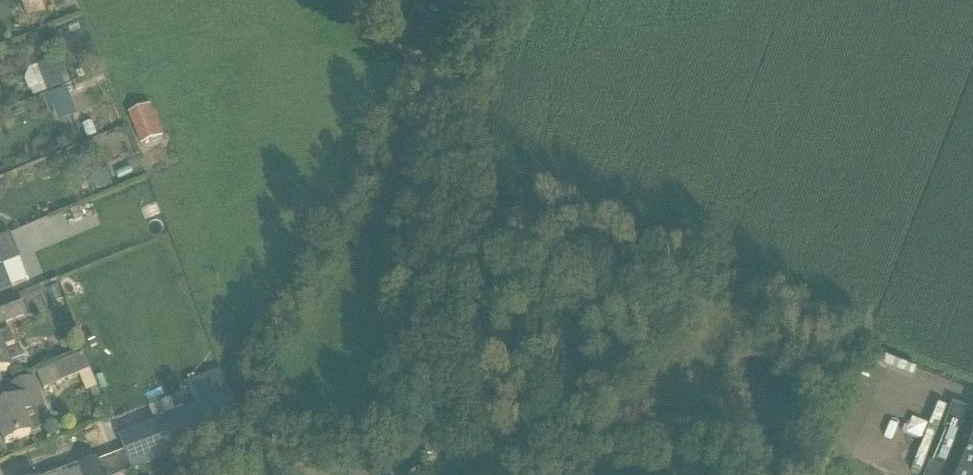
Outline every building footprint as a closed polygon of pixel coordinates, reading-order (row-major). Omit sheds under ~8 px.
[(28,19),(46,12),(42,0),(29,0),(21,3),(28,19)] [(36,68),(47,92),(71,83),(64,66),(58,69),(53,60),(36,68)] [(52,106),(59,122),(78,115),(67,90),(44,99),(47,108),(52,106)] [(128,115),(141,146),(163,137),(151,106),(128,115)] [(83,126),(87,138),(97,134),(92,122),(83,126)] [(56,143),(60,152),(71,147),(67,138),(56,143)] [(93,176),(99,192),(117,185),(110,169),(93,176)] [(12,290),(11,287),(3,267),(20,260),(10,235),(0,239),(0,295),(12,290)] [(49,291),(54,304),(64,301),(59,287),(49,291)] [(24,316),(18,301),(0,307),(0,324),(24,316)] [(10,370),(2,348),(14,343),(10,331),(0,335),(0,374),(10,370)] [(60,340),(59,347),(65,351),(71,348),(71,341),(66,337),(60,340)] [(83,374),(95,403),(102,400),(83,355),(37,375),(43,390),(83,374)] [(102,474),(128,474),(132,473),(133,474),(242,432),(219,372),(187,384),(196,408),(119,437),(125,454),(98,464),(102,474)] [(6,445),(30,435),(22,414),(42,407),(32,380),(9,389),(15,404),(0,410),(0,430),(6,445)] [(925,474),(972,474),(972,413),(952,404),(925,474)] [(186,471),(181,457),(146,470),(149,474),(177,474),(186,471)] [(96,462),(80,468),(61,474),(101,474),(96,462)]
